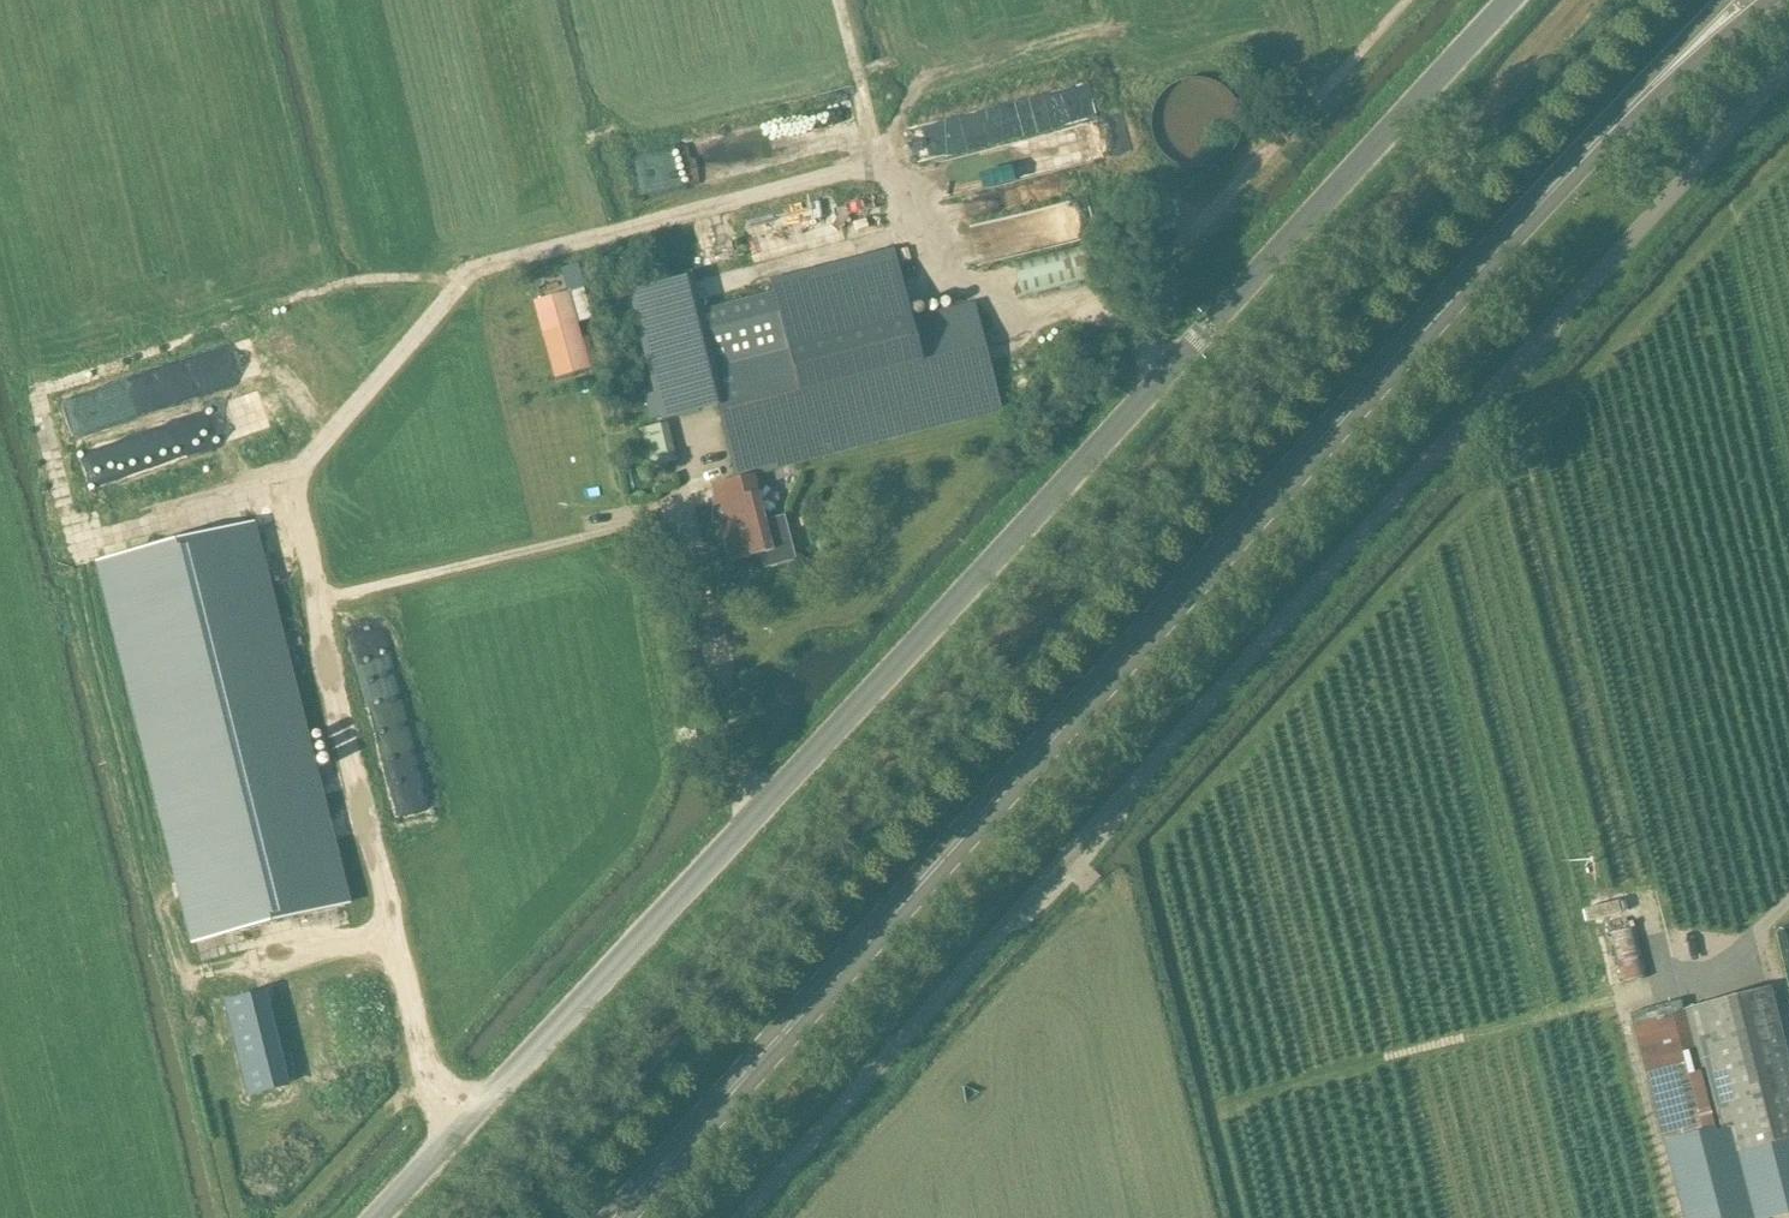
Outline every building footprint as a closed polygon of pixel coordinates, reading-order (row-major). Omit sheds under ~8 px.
[(1091,246),(1014,266),(1022,296),(1099,275),(1091,246)] [(718,406),(736,479),(754,475),(1001,412),(973,304),(911,319),(894,249),(770,280),(774,293),(695,313),(686,278),(629,293),(661,420),(718,406)] [(533,304),(554,380),(589,370),(569,295),(533,304)] [(668,423),(638,430),(647,469),(677,462),(668,423)] [(766,520),(754,475),(736,479),(711,486),(712,490),(711,521),(720,521),(730,561),(760,554),(764,569),(795,561),(784,516),(766,520)] [(100,564),(144,738),(196,942),(345,905),(250,526),(100,564)] [(691,754),(700,753),(698,744),(690,746),(691,754)] [(1649,977),(1637,929),(1611,935),(1623,984),(1649,977)] [(1788,984),(1788,941),(1788,940),(1778,943),(1788,984)] [(1632,1026),(1683,1217),(1776,1217),(1788,1215),(1788,1076),(1766,990),(1687,1011),(1684,1012),(1633,1026),(1632,1026)] [(275,1001),(236,1009),(267,1116),(301,1108),(293,1063),(305,1061),(289,1025),(279,1027),(275,1001)]
